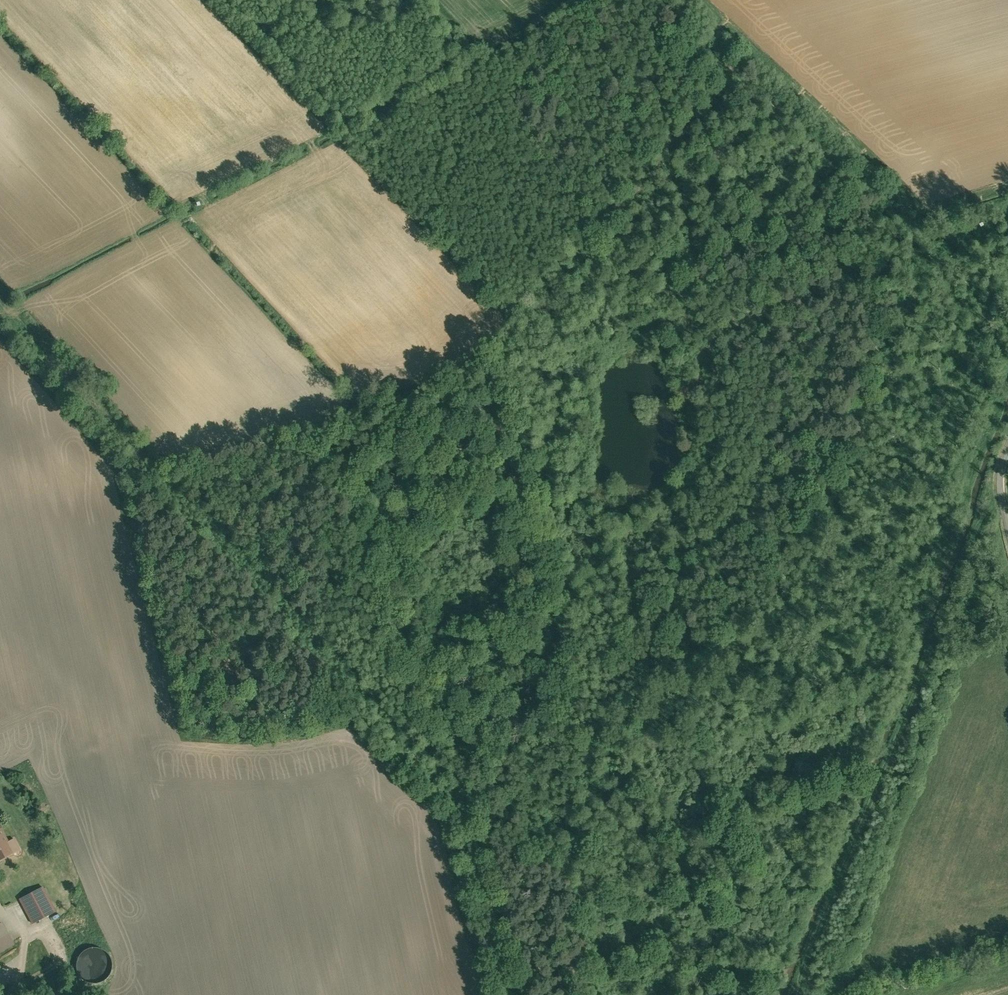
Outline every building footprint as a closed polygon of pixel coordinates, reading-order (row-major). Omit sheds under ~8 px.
[(0,822),(0,861),(22,850),(16,839),(10,842),(0,822)] [(58,911),(44,887),(20,900),(34,924),(58,911)] [(12,934),(6,922),(0,925),(0,941),(12,934)] [(0,941),(0,953),(18,944),(12,934),(0,941)] [(110,955),(106,950),(99,946),(93,946),(85,948),(80,952),(77,959),(76,966),(78,972),(83,978),(88,981),(96,982),(103,980),(109,976),(112,969),(113,962),(110,955)]
